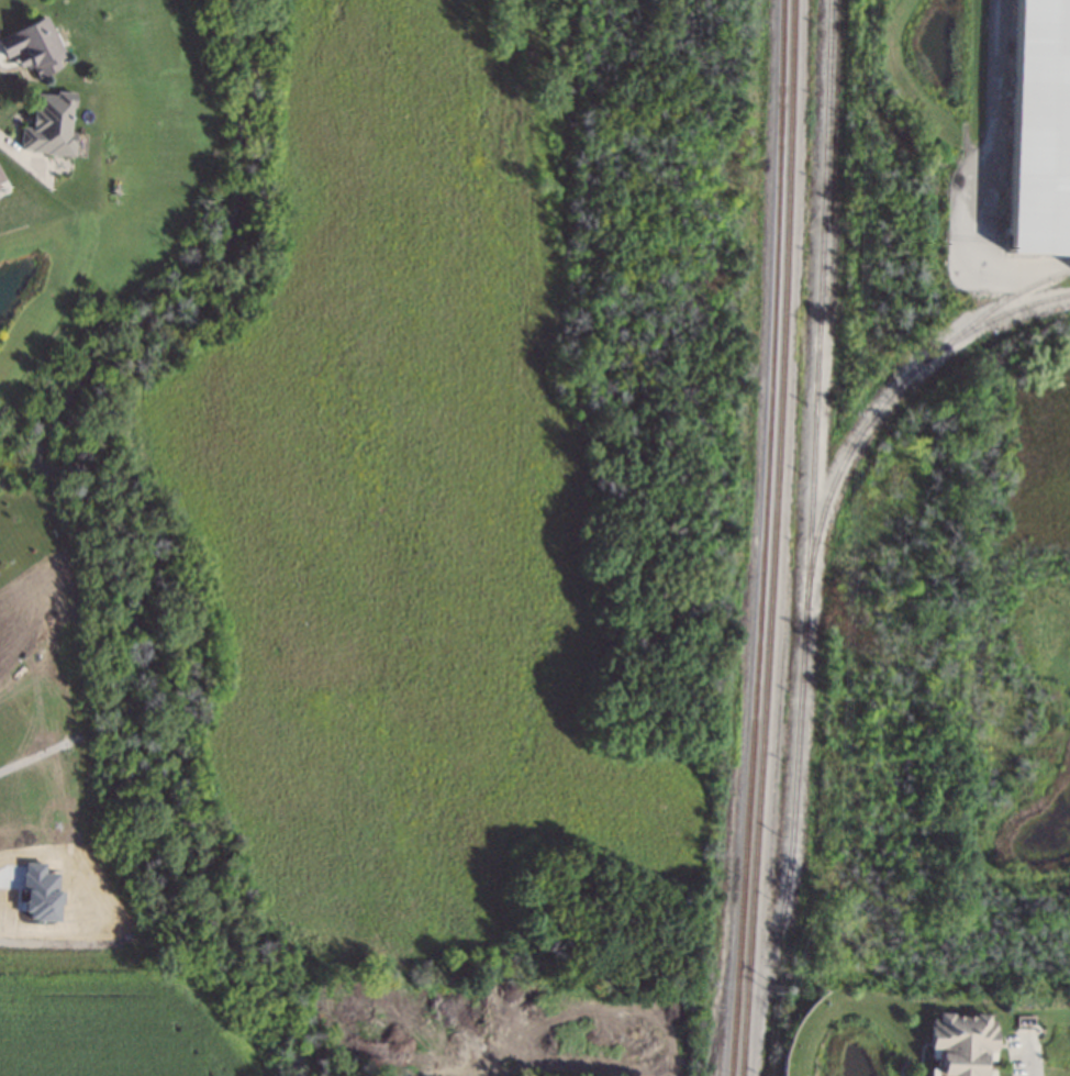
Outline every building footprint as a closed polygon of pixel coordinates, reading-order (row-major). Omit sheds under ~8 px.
[(1004,249),(1014,0),(1069,0),(1069,251),(1004,249)] [(4,56),(0,47),(0,37),(46,15),(66,54),(57,58),(62,66),(38,78),(33,67),(27,69),(25,65),(19,68),(12,55),(5,58),(4,56)] [(77,92),(75,107),(73,107),(69,132),(76,133),(74,156),(70,156),(45,154),(46,153),(31,152),(31,149),(20,149),(20,145),(20,142),(21,131),(21,126),(32,127),(32,124),(31,124),(32,114),(33,114),(34,109),(35,109),(36,101),(37,93),(57,95),(57,90),(77,92)] [(58,920),(58,892),(55,892),(56,873),(42,873),(42,863),(23,863),(22,920),(58,920)] [(984,1052),(983,1075),(932,1075),(933,1051),(925,1051),(926,1029),(929,1029),(929,1027),(938,1027),(938,1021),(949,1021),(949,1019),(973,1020),(973,1019),(983,1020),(982,1027),(989,1027),(988,1030),(994,1031),(993,1052),(984,1052)]
